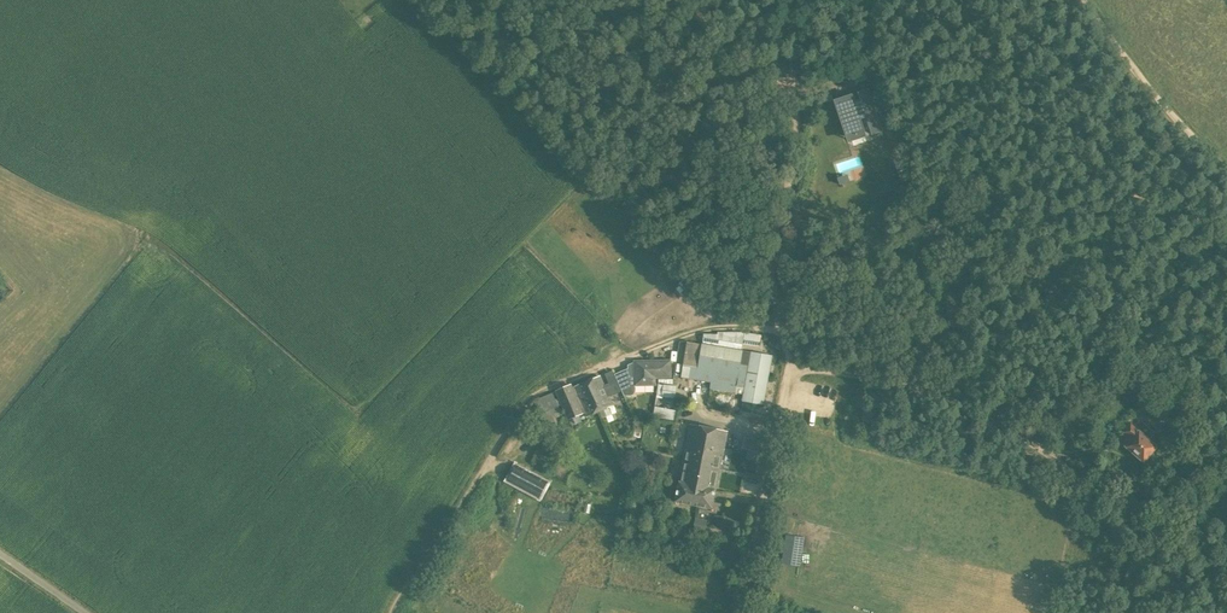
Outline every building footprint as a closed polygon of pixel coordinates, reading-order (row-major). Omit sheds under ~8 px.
[(855,83),(867,79),(864,70),(852,74),(855,83)] [(838,103),(850,138),(864,133),(859,119),(866,116),(872,134),(882,131),(868,90),(858,93),(861,100),(854,103),(853,98),(838,103)] [(695,282),(688,275),(681,281),(680,282),(687,289),(695,282)] [(744,333),(717,332),(717,335),(713,334),(704,333),(703,343),(719,345),(719,347),(702,344),(687,342),(681,377),(720,383),(719,390),(744,394),(742,400),(763,404),(772,356),(751,352),(751,353),(742,351),(741,350),(743,338),(744,333)] [(628,368),(614,374),(622,391),(624,396),(630,396),(631,396),(633,395),(634,394),(635,393),(635,391),(634,385),(655,385),(655,377),(671,377),(670,360),(634,361),(634,363),(634,376),(629,376),(628,368)] [(600,376),(586,382),(598,411),(599,411),(602,419),(611,415),(608,407),(613,405),(609,396),(620,391),(615,380),(604,385),(600,376)] [(586,382),(573,387),(574,389),(572,389),(570,385),(556,391),(565,413),(568,419),(584,413),(586,417),(598,411),(586,382)] [(656,397),(662,398),(663,396),(675,398),(676,386),(658,384),(656,397)] [(1150,412),(1159,403),(1147,392),(1138,401),(1150,412)] [(541,400),(535,402),(540,415),(535,417),(541,430),(549,426),(551,431),(555,429),(553,424),(555,423),(553,418),(561,415),(552,394),(540,398),(541,400)] [(674,420),(675,410),(654,406),(652,416),(674,420)] [(1129,423),(1120,433),(1125,438),(1121,443),(1143,462),(1145,463),(1147,463),(1149,462),(1150,461),(1151,458),(1150,456),(1149,455),(1156,447),(1149,440),(1136,430),(1142,422),(1147,416),(1139,408),(1127,421),(1129,423)] [(671,486),(671,490),(677,491),(675,502),(712,509),(719,511),(721,504),(713,502),(727,431),(690,424),(677,487),(671,486)] [(760,452),(762,441),(744,437),(742,449),(760,452)] [(561,480),(531,464),(523,479),(553,495),(561,480)] [(641,519),(647,496),(637,494),(633,508),(624,506),(622,514),(641,519)] [(650,496),(648,501),(662,504),(663,496),(653,494),(652,496),(650,496)] [(695,521),(693,531),(705,533),(706,526),(707,520),(695,518),(695,521)] [(800,565),(803,535),(783,534),(781,563),(800,565)]
